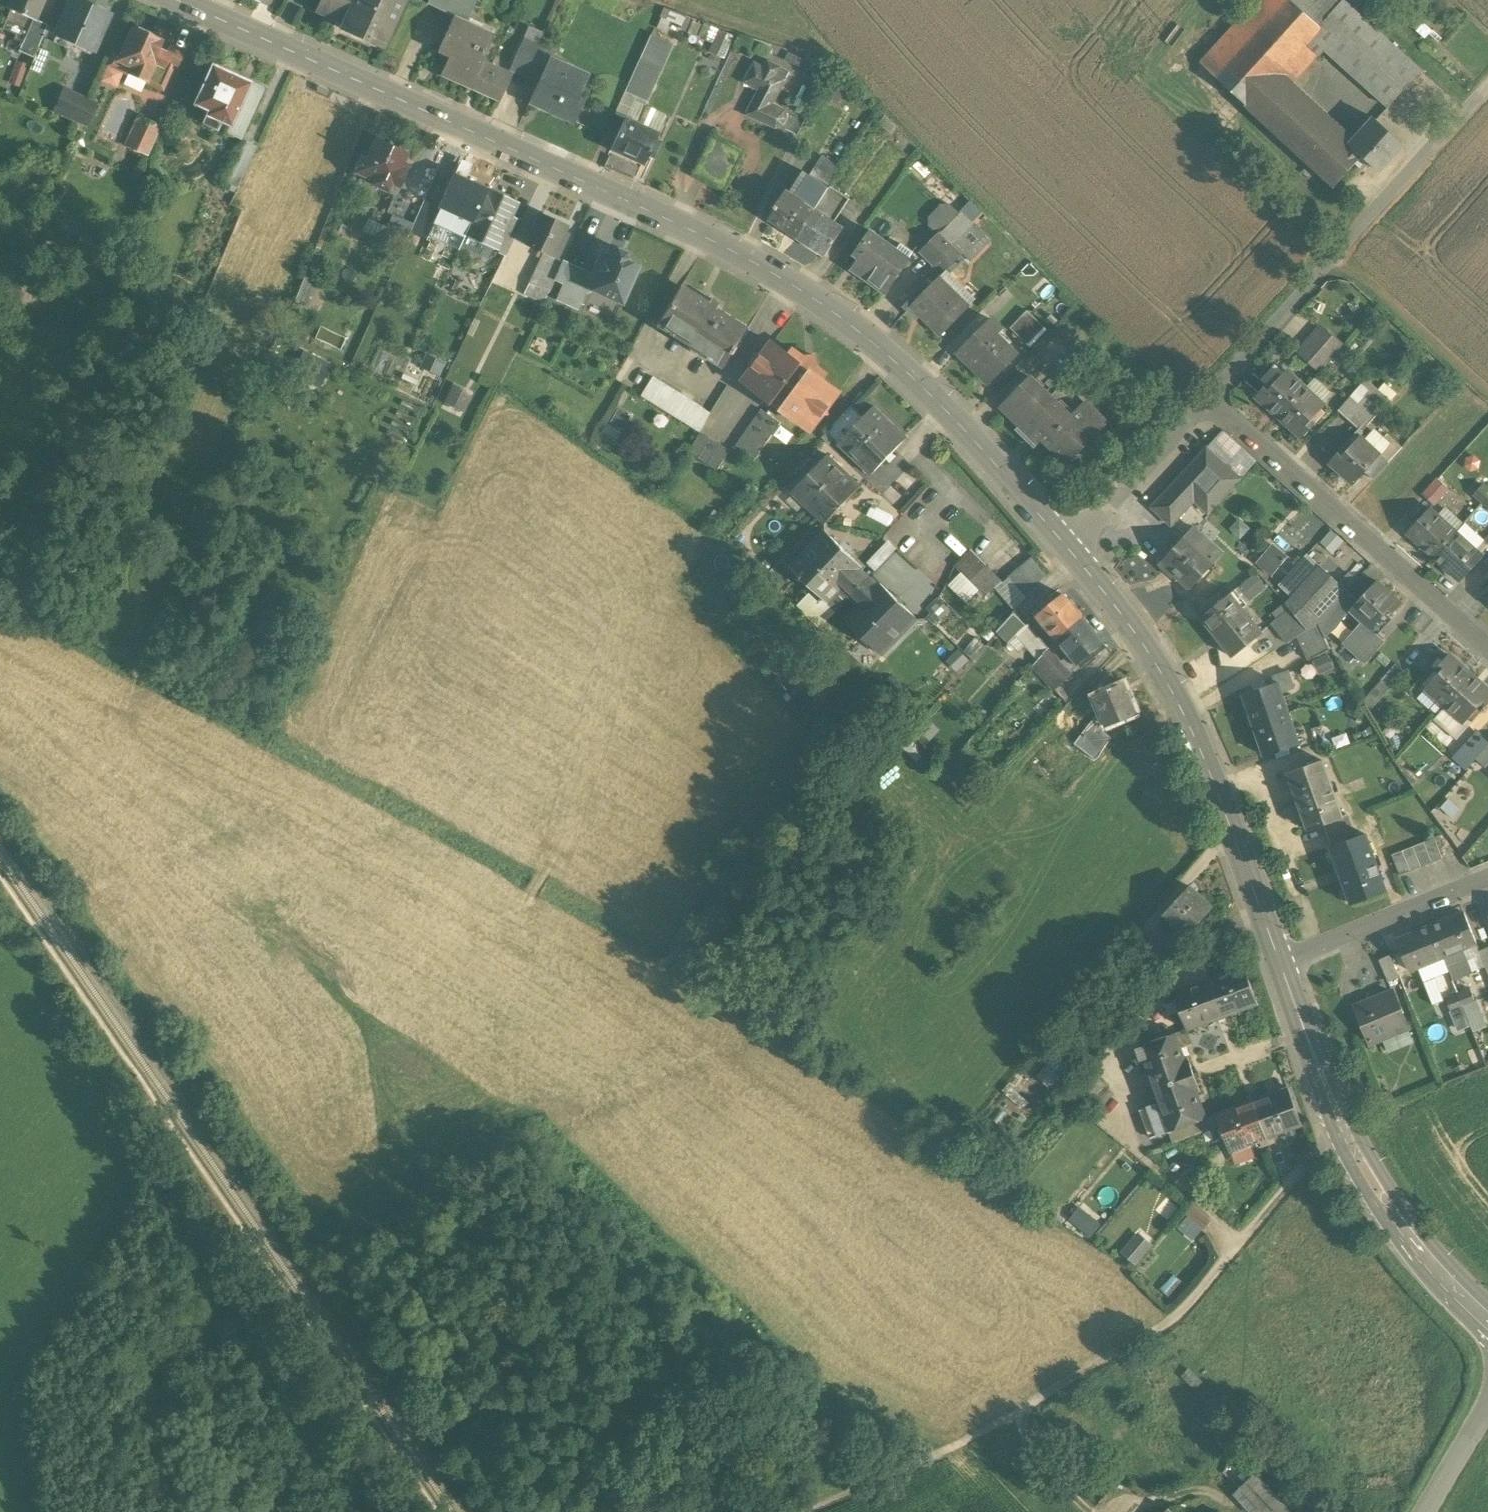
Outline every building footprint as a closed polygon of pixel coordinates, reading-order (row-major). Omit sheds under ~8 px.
[(7,8),(10,10),(32,20),(34,20),(43,0),(11,0),(7,8)] [(73,0),(72,0),(57,34),(77,42),(75,48),(90,54),(107,15),(73,0)] [(321,1),(316,10),(344,23),(341,28),(381,46),(402,1),(401,0),(319,0),(321,1)] [(427,5),(442,11),(447,0),(429,0),(427,5)] [(442,11),(454,17),(466,22),(476,0),(447,0),(442,11)] [(1200,63),(1216,78),(1289,0),(1258,0),(1200,63)] [(1216,78),(1334,186),(1355,163),(1362,155),(1349,144),(1351,142),(1276,74),(1302,46),(1320,27),(1291,0),(1289,0),(1216,78)] [(1343,0),(1291,0),(1320,27),(1302,46),(1318,60),(1325,51),(1388,108),(1422,71),(1343,0)] [(32,20),(10,10),(2,30),(24,39),(32,20)] [(466,22),(454,17),(437,52),(449,57),(476,70),(480,63),(492,34),(466,22)] [(34,20),(32,20),(24,39),(19,52),(34,58),(47,25),(34,20)] [(149,33),(137,28),(136,31),(132,29),(118,60),(131,66),(131,68),(148,76),(154,63),(157,57),(154,55),(157,50),(160,42),(147,36),(149,33)] [(77,42),(57,34),(55,39),(75,48),(77,42)] [(639,60),(659,69),(671,44),(651,34),(639,60)] [(523,39),(509,70),(524,77),(538,46),(523,39)] [(538,46),(524,77),(537,83),(548,59),(550,59),(553,53),(538,46)] [(163,67),(154,63),(148,76),(145,82),(162,90),(172,65),(176,67),(182,53),(170,47),(166,54),(168,55),(163,67)] [(166,54),(157,50),(154,55),(157,57),(154,63),(163,67),(168,55),(166,54)] [(476,70),(449,57),(441,75),(468,88),(469,87),(480,92),(491,67),(489,66),(489,67),(480,63),(476,70)] [(550,59),(548,59),(537,83),(529,102),(568,120),(585,82),(566,73),(568,68),(550,59)] [(659,69),(639,60),(624,92),(644,101),(659,69)] [(760,91),(747,115),(776,128),(783,125),(787,119),(786,112),(772,104),(789,73),(768,61),(764,68),(755,63),(745,82),(760,91)] [(261,87),(213,65),(213,66),(211,65),(193,104),(207,111),(201,123),(217,130),(221,122),(228,126),(226,132),(240,139),(263,89),(261,88),(261,87)] [(510,75),(491,67),(480,92),(499,100),(510,75)] [(148,76),(131,68),(126,77),(144,85),(145,82),(148,76)] [(86,100),(64,90),(55,111),(77,121),(86,100)] [(644,101),(624,92),(614,114),(624,119),(656,133),(665,116),(649,109),(643,105),(644,101)] [(1403,144),(1374,117),(1351,142),(1349,144),(1362,155),(1370,163),(1379,171),(1403,144)] [(656,133),(624,119),(609,150),(641,165),(646,155),(652,158),(659,142),(653,140),(656,133)] [(140,141),(129,136),(125,145),(148,155),(160,128),(148,123),(140,141)] [(712,135),(691,175),(725,191),(745,151),(712,135)] [(369,145),(370,148),(367,153),(362,151),(352,172),(372,181),(371,185),(394,195),(408,165),(402,162),(407,153),(384,142),(382,140),(380,138),(377,137),(374,138),(372,140),(370,142),(369,145)] [(1370,163),(1362,155),(1355,163),(1363,170),(1370,163)] [(833,177),(816,166),(811,175),(828,186),(833,177)] [(1315,173),(1307,166),(1301,172),(1309,179),(1315,173)] [(453,175),(438,207),(459,217),(471,222),(485,192),(486,189),(453,175)] [(810,175),(796,197),(815,209),(829,188),(811,175),(810,175)] [(796,197),(787,190),(776,207),(777,208),(769,220),(792,234),(805,215),(810,218),(815,209),(796,197)] [(500,199),(485,192),(471,222),(465,235),(478,240),(483,238),(484,237),(496,242),(498,243),(509,218),(514,208),(512,202),(503,198),(500,199)] [(459,217),(439,208),(433,220),(452,229),(453,229),(459,217)] [(844,228),(815,209),(810,218),(805,215),(792,234),(825,256),(844,228)] [(566,226),(539,214),(525,245),(543,253),(552,257),(552,256),(563,232),(566,226)] [(413,223),(392,215),(384,235),(404,243),(413,224),(413,223)] [(509,218),(498,243),(496,242),(493,249),(505,255),(521,223),(509,218)] [(452,229),(433,220),(428,230),(425,239),(444,247),(452,229)] [(413,223),(413,224),(404,243),(404,244),(420,250),(425,239),(428,230),(413,223)] [(983,240),(969,226),(959,236),(969,246),(971,244),(975,248),(983,240)] [(563,232),(552,256),(557,258),(568,234),(563,232)] [(895,250),(870,233),(855,255),(862,259),(853,271),(886,294),(909,260),(908,259),(895,250)] [(942,233),(922,253),(933,264),(952,243),(942,233)] [(969,246),(959,236),(952,243),(933,264),(943,274),(946,271),(949,273),(950,272),(966,257),(975,248),(971,244),(969,246)] [(444,247),(425,239),(420,250),(419,251),(439,260),(445,247),(444,247)] [(912,253),(899,244),(895,250),(908,259),(912,253)] [(625,253),(610,246),(604,258),(599,255),(590,274),(590,276),(595,278),(590,290),(592,291),(621,304),(638,266),(625,261),(627,257),(625,253)] [(552,257),(543,253),(525,293),(543,301),(563,261),(557,258),(552,256),(552,257)] [(590,274),(563,262),(555,280),(564,284),(557,300),(577,309),(584,293),(592,291),(590,290),(595,278),(590,276),(590,274)] [(949,273),(946,271),(943,274),(940,278),(969,306),(976,300),(949,273)] [(930,288),(911,307),(919,315),(941,335),(969,306),(940,278),(930,288)] [(926,285),(905,307),(914,316),(919,315),(911,307),(930,288),(926,285)] [(707,303),(680,286),(656,325),(724,367),(732,353),(734,355),(739,348),(737,346),(748,329),(717,310),(720,305),(709,298),(707,303)] [(990,320),(957,353),(977,372),(978,371),(990,382),(988,384),(989,385),(1018,356),(998,337),(1002,332),(990,320)] [(1321,329),(1300,353),(1321,371),(1342,347),(1321,329)] [(773,343),(745,381),(811,430),(823,414),(828,413),(827,409),(839,392),(822,379),(825,375),(814,366),(815,364),(814,357),(806,358),(805,360),(794,351),(790,356),(773,343)] [(1275,364),(1260,381),(1266,386),(1269,383),(1272,387),(1285,373),(1275,364)] [(307,366),(301,378),(318,387),(324,375),(307,366)] [(1285,373),(1272,387),(1269,383),(1266,386),(1256,397),(1271,411),(1273,409),(1281,416),(1305,389),(1286,371),(1285,373)] [(711,413),(652,377),(641,396),(699,432),(711,413)] [(1070,417),(1030,377),(1002,406),(1021,425),(1016,430),(1035,448),(1044,439),(1069,463),(1100,432),(1077,410),(1070,417)] [(468,394),(454,388),(446,404),(461,411),(468,394)] [(1305,389),(1281,416),(1289,422),(1287,425),(1302,438),(1315,424),(1311,421),(1324,406),(1305,389)] [(1357,390),(1338,411),(1350,422),(1368,401),(1357,390)] [(1368,401),(1350,422),(1359,430),(1359,431),(1361,433),(1381,412),(1368,401)] [(874,406),(838,443),(871,475),(907,438),(874,406)] [(760,410),(733,449),(753,463),(780,424),(760,410)] [(730,451),(700,432),(687,453),(717,471),(730,451)] [(1360,437),(1346,453),(1342,449),(1330,463),(1354,484),(1365,472),(1380,455),(1388,446),(1386,444),(1386,443),(1373,432),(1364,441),(1360,437)] [(1356,434),(1342,449),(1346,453),(1360,437),(1356,434)] [(1239,479),(1206,449),(1193,463),(1226,494),(1239,479)] [(860,487),(827,455),(792,493),(825,524),(860,487)] [(1380,455),(1365,472),(1374,480),(1389,463),(1380,455)] [(910,467),(905,471),(900,463),(879,476),(897,505),(924,489),(910,467)] [(1193,463),(1152,507),(1171,527),(1195,501),(1208,513),(1226,494),(1193,463)] [(1438,479),(1423,496),(1433,505),(1448,489),(1438,479)] [(1473,495),(1483,503),(1487,498),(1487,489),(1483,484),(1473,495)] [(872,507),(868,516),(889,524),(893,515),(872,507)] [(1456,533),(1429,508),(1407,532),(1434,557),(1456,533)] [(1221,552),(1196,529),(1187,539),(1212,563),(1221,552)] [(1334,553),(1345,541),(1332,530),(1322,542),(1334,553)] [(863,567),(825,531),(790,567),(828,603),(841,590),(850,598),(869,578),(860,569),(863,567)] [(1483,557),(1456,533),(1434,557),(1461,581),(1483,557)] [(1187,539),(1186,538),(1164,562),(1177,574),(1175,575),(1188,587),(1189,585),(1191,586),(1212,563),(1187,539)] [(1271,546),(1255,563),(1269,577),(1285,560),(1271,546)] [(971,550),(955,566),(971,581),(986,566),(971,550)] [(1307,555),(1279,585),(1291,597),(1319,566),(1307,555)] [(1047,575),(1032,558),(1020,568),(1037,587),(1047,575)] [(1002,581),(986,566),(971,581),(986,597),(1002,581)] [(1291,597),(1286,603),(1291,610),(1308,630),(1318,624),(1347,591),(1320,566),(1319,566),(1291,597)] [(1037,587),(1020,568),(1009,577),(1027,598),(1037,587)] [(1234,591),(1243,603),(1263,588),(1253,576),(1234,591)] [(869,578),(850,598),(859,607),(846,621),(883,656),(917,620),(881,585),(879,587),(869,578)] [(1359,602),(1351,611),(1363,621),(1370,629),(1384,613),(1389,617),(1389,616),(1401,604),(1378,582),(1359,602)] [(1263,635),(1239,606),(1243,603),(1234,591),(1200,618),(1233,659),(1263,635)] [(1347,591),(1318,624),(1325,639),(1346,616),(1351,611),(1351,610),(1359,602),(1347,591)] [(1063,595),(1056,601),(1052,596),(1040,606),(1045,611),(1038,617),(1057,639),(1083,618),(1063,595)] [(939,598),(925,615),(939,626),(953,609),(939,598)] [(1291,610),(1272,625),(1287,643),(1297,637),(1308,630),(1291,610)] [(1370,629),(1363,621),(1343,644),(1356,656),(1356,657),(1363,663),(1383,640),(1377,635),(1392,619),(1389,616),(1389,617),(1384,613),(1370,629)] [(1027,627),(1014,614),(998,632),(1009,643),(1017,635),(1027,627)] [(1083,618),(1057,639),(1076,662),(1090,650),(1102,641),(1083,618)] [(1308,630),(1297,637),(1308,661),(1330,650),(1325,639),(1318,624),(1308,630)] [(1049,648),(1029,625),(1027,627),(1017,635),(1039,659),(1049,648)] [(1073,674),(1049,648),(1039,659),(1032,667),(1054,690),(1073,674)] [(1090,650),(1076,662),(1081,668),(1095,656),(1090,650)] [(1463,670),(1448,656),(1435,670),(1439,674),(1426,689),(1445,706),(1470,679),(1461,671),(1463,670)] [(1312,663),(1317,676),(1332,670),(1327,657),(1312,663)] [(934,678),(946,689),(959,675),(947,664),(934,678)] [(1396,665),(1382,681),(1369,695),(1378,702),(1404,672),(1396,665)] [(1288,672),(1274,677),(1276,683),(1278,682),(1282,693),(1294,689),(1288,672)] [(1470,679),(1445,706),(1468,727),(1487,704),(1487,692),(1479,684),(1477,686),(1470,679)] [(1282,693),(1278,682),(1276,683),(1243,695),(1265,755),(1300,744),(1282,693)] [(1124,683),(1094,696),(1107,727),(1137,713),(1124,683)] [(1072,723),(1079,740),(1100,731),(1092,714),(1072,723)] [(927,732),(918,724),(910,733),(919,741),(927,732)] [(934,725),(919,741),(926,748),(941,732),(934,725)] [(1457,754),(1470,766),(1487,746),(1487,742),(1477,732),(1457,754)] [(1476,761),(1484,769),(1487,764),(1487,748),(1476,761)] [(1470,766),(1457,754),(1453,758),(1467,770),(1470,766)] [(1342,817),(1322,761),(1288,773),(1308,830),(1323,825),(1343,818),(1342,817)] [(1343,818),(1323,825),(1327,836),(1352,827),(1347,815),(1342,817),(1343,818)] [(1352,827),(1327,836),(1331,847),(1356,838),(1352,827)] [(1331,847),(1351,904),(1385,891),(1365,835),(1356,838),(1331,847)] [(1400,836),(1386,841),(1389,851),(1403,847),(1400,836)] [(1434,838),(1424,843),(1432,863),(1442,859),(1434,838)] [(1432,863),(1424,843),(1413,847),(1421,867),(1432,863)] [(1413,847),(1402,851),(1410,871),(1421,867),(1413,847)] [(1402,851),(1392,855),(1399,876),(1410,871),(1402,851)] [(1212,907),(1189,887),(1165,914),(1174,923),(1175,924),(1178,921),(1189,930),(1186,934),(1187,935),(1212,907)] [(1463,913),(1430,926),(1443,957),(1462,950),(1475,944),(1463,913)] [(1189,930),(1178,921),(1175,924),(1174,923),(1172,926),(1184,938),(1187,935),(1186,934),(1189,930)] [(1430,926),(1397,940),(1409,971),(1443,957),(1430,926)] [(1475,944),(1462,950),(1472,973),(1485,968),(1479,952),(1475,944)] [(1479,952),(1485,968),(1487,976),(1487,949),(1479,952)] [(1462,950),(1443,957),(1452,981),(1471,973),(1462,950)] [(1399,978),(1390,956),(1379,960),(1388,982),(1399,978)] [(1244,966),(1209,979),(1222,1017),(1258,1004),(1244,966)] [(1209,979),(1173,992),(1187,1030),(1222,1017),(1209,979)] [(1470,990),(1458,994),(1463,1007),(1475,1003),(1470,990)] [(1392,993),(1355,1008),(1370,1043),(1407,1028),(1392,993)] [(1458,994),(1445,999),(1450,1012),(1463,1007),(1458,994)] [(1463,1007),(1471,1029),(1473,1033),(1487,1028),(1487,1025),(1479,1001),(1475,1003),(1463,1007)] [(1463,1007),(1450,1012),(1458,1033),(1471,1029),(1463,1007)] [(1175,1033),(1137,1047),(1153,1090),(1194,1075),(1188,1058),(1185,1059),(1175,1033)] [(1194,1075),(1153,1090),(1168,1132),(1206,1119),(1197,1093),(1200,1091),(1194,1075)] [(1288,1088),(1253,1101),(1266,1139),(1302,1126),(1288,1088)] [(1253,1101),(1217,1114),(1223,1131),(1231,1151),(1266,1139),(1253,1101)] [(1217,1115),(1206,1119),(1212,1135),(1223,1131),(1217,1115)] [(1081,1207),(1070,1220),(1092,1237),(1102,1224),(1081,1207)] [(1197,1207),(1179,1228),(1194,1241),(1213,1220),(1197,1207)] [(1138,1232),(1120,1252),(1136,1266),(1154,1246),(1138,1232)] [(1265,1466),(1240,1440),(1231,1457),(1252,1477),(1256,1473),(1265,1466)] [(1256,1473),(1252,1477),(1241,1487),(1241,1486),(1239,1488),(1240,1489),(1235,1493),(1252,1511),(1262,1511),(1292,1511),(1256,1473)]
